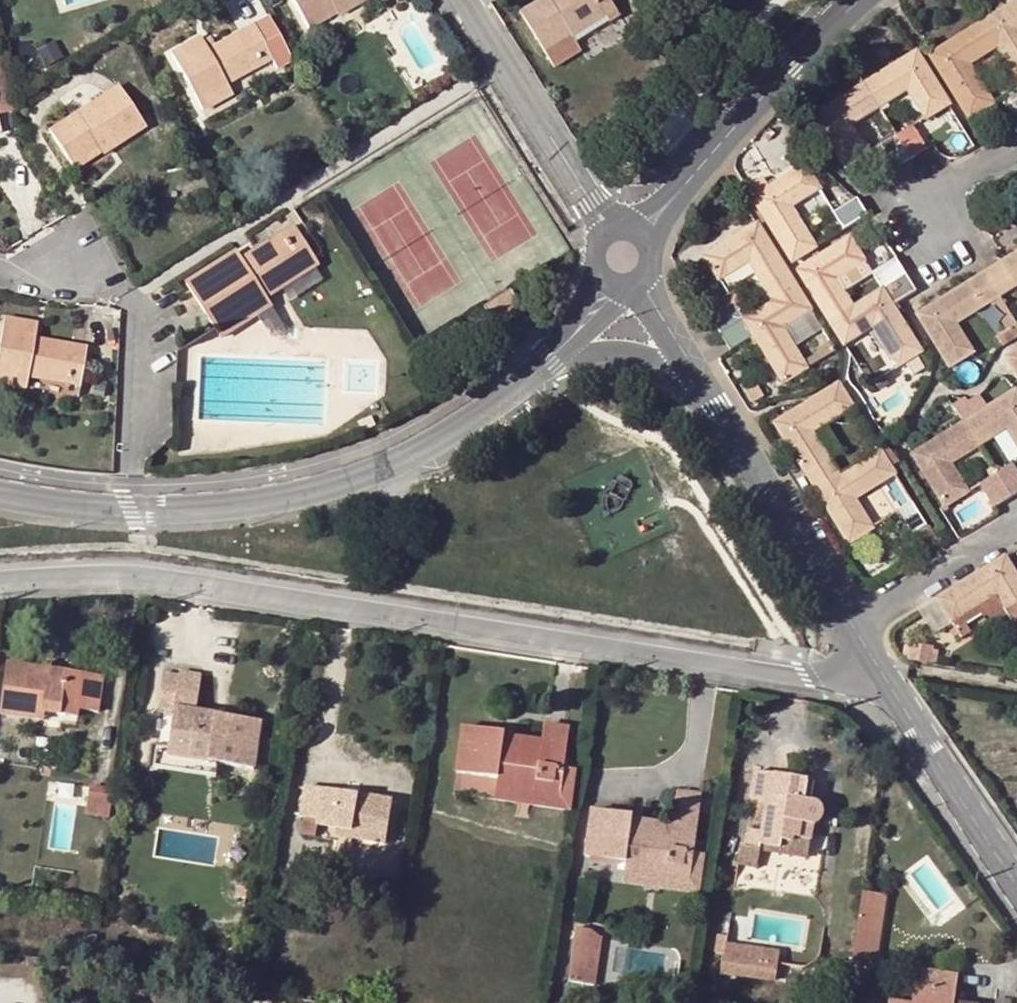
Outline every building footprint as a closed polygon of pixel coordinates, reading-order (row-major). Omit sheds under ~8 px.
[(266,9),(261,0),(229,0),(240,22),(266,9)] [(313,27),(341,11),(338,5),(346,0),(298,0),(313,27)] [(366,0),(346,0),(338,5),(341,11),(343,13),(366,0)] [(551,4),(548,0),(547,0),(521,16),(554,69),(581,52),(577,45),(619,17),(609,0),(557,0),(551,4)] [(1016,79),(1016,1),(928,56),(968,120),(993,104),(966,64),(996,45),(1016,79)] [(231,81),(277,54),(258,22),(213,49),(205,36),(176,53),(208,108),(227,97),(220,86),(231,81)] [(916,52),(812,117),(844,169),(869,155),(851,125),(907,90),(925,120),(949,105),(916,52)] [(276,70),(268,75),(274,83),(280,79),(276,70)] [(14,95),(8,72),(7,72),(0,74),(0,99),(14,95)] [(220,86),(227,97),(237,91),(231,81),(220,86)] [(124,85),(112,93),(115,98),(86,117),(82,113),(55,130),(79,167),(106,150),(102,144),(145,117),(124,85)] [(1005,97),(1016,117),(1016,89),(1005,97)] [(112,93),(82,113),(86,117),(115,98),(112,93)] [(150,125),(145,117),(102,144),(106,150),(108,153),(150,125)] [(912,126),(880,146),(895,169),(927,150),(912,126)] [(805,166),(752,199),(792,263),(815,248),(791,207),(820,190),(805,166)] [(857,199),(833,214),(843,230),(866,215),(857,199)] [(243,249),(193,281),(228,335),(279,303),(273,295),(268,288),(281,280),(285,287),(324,262),(299,224),(260,249),(266,258),(254,266),(248,256),(243,249)] [(728,231),(734,240),(743,234),(738,224),(728,231)] [(743,234),(734,240),(704,258),(719,282),(749,264),(773,302),(743,321),(732,305),(730,306),(712,318),(709,320),(730,351),(753,337),(783,385),(807,368),(804,362),(783,330),(812,312),(758,225),(743,234)] [(850,239),(797,272),(843,345),(873,328),(897,368),(921,353),(892,306),(915,292),(895,260),(873,274),(882,289),(852,307),(843,293),(835,279),(864,261),(850,239)] [(260,249),(248,256),(254,266),(266,258),(260,249)] [(999,296),(1016,285),(1016,252),(915,315),(949,368),(973,353),(955,324),(987,304),(999,296)] [(872,275),(864,261),(835,279),(843,293),(872,275)] [(273,295),(285,287),(281,280),(268,288),(273,295)] [(517,291),(491,308),(503,327),(529,310),(517,291)] [(712,318),(730,306),(723,296),(705,306),(712,318)] [(1016,325),(999,296),(987,304),(1005,332),(1016,325)] [(10,318),(0,377),(0,380),(22,384),(23,372),(35,374),(87,383),(93,345),(41,337),(43,323),(10,318)] [(1016,325),(1005,332),(995,339),(1000,347),(1016,336),(1016,325)] [(1005,358),(1016,376),(1016,351),(1005,358)] [(820,353),(804,362),(807,368),(824,358),(820,353)] [(33,386),(35,374),(23,372),(22,384),(33,386)] [(756,383),(745,390),(752,402),(763,396),(756,383)] [(813,432),(823,426),(853,407),(838,384),(773,424),(848,544),(873,528),(855,500),(894,475),(880,452),(841,476),(831,461),(813,432)] [(921,472),(926,479),(944,508),(968,493),(950,464),(1006,429),(1016,447),(1016,394),(1015,391),(912,455),(921,472)] [(545,395),(529,407),(536,416),(552,404),(545,395)] [(842,454),(823,426),(813,432),(831,461),(842,454)] [(980,486),(994,508),(1016,493),(1016,474),(1012,465),(980,486)] [(926,479),(921,472),(916,475),(921,483),(926,479)] [(911,503),(895,514),(909,537),(926,526),(911,503)] [(1009,618),(1014,627),(1016,626),(1016,628),(1016,579),(1004,558),(936,600),(937,602),(951,623),(995,595),(1009,618)] [(990,630),(1009,618),(995,595),(951,623),(954,628),(959,636),(961,640),(971,634),(965,626),(981,615),(990,630)] [(933,635),(951,623),(937,602),(919,613),(933,635)] [(953,640),(959,636),(954,628),(948,632),(953,640)] [(928,650),(912,648),(911,659),(926,662),(928,650)] [(9,664),(4,702),(47,708),(46,713),(79,717),(80,709),(100,712),(105,677),(53,670),(44,669),(9,664)] [(175,713),(168,757),(217,764),(254,770),(260,722),(197,713),(202,676),(181,673),(181,676),(164,673),(159,711),(175,713)] [(47,708),(4,702),(3,715),(45,720),(46,713),(47,708)] [(558,769),(564,770),(569,729),(545,725),(542,743),(541,752),(503,746),(504,738),(505,733),(463,727),(457,773),(497,780),(496,788),(555,796),(558,769)] [(541,752),(542,743),(504,738),(503,746),(541,752)] [(217,764),(168,757),(158,756),(157,770),(215,778),(217,764)] [(567,811),(573,770),(564,770),(558,769),(555,796),(496,788),(494,801),(567,811)] [(814,783),(754,772),(750,799),(767,802),(761,833),(749,831),(745,849),(760,851),(762,846),(781,848),(783,842),(794,843),(794,839),(810,842),(812,825),(823,821),(824,811),(816,802),(812,802),(814,783)] [(315,826),(336,829),(350,831),(349,839),(384,844),(391,801),(305,787),(301,817),(317,819),(315,826)] [(114,791),(91,788),(87,814),(110,818),(114,791)] [(632,817),(592,811),(585,857),(591,858),(622,862),(626,863),(625,871),(683,878),(687,853),(693,854),(701,795),(678,792),(673,826),(671,837),(631,830),(632,820),(632,817)] [(673,826),(632,820),(631,830),(671,837),(673,826)] [(350,831),(336,829),(335,837),(349,839),(350,831)] [(762,846),(760,851),(807,858),(810,842),(794,839),(794,843),(783,842),(781,848),(762,846)] [(704,856),(693,854),(687,853),(683,878),(625,871),(624,884),(698,895),(704,856)] [(622,862),(591,858),(591,864),(621,868),(622,862)] [(887,895),(862,891),(851,968),(857,970),(859,957),(877,960),(887,895)] [(592,931),(576,928),(569,982),(593,985),(601,939),(592,931)] [(743,959),(744,947),(740,946),(741,936),(729,934),(730,944),(732,949),(734,954),(739,957),(743,959)] [(94,946),(96,937),(84,935),(82,944),(94,946)] [(777,952),(744,947),(743,959),(756,961),(769,963),(775,964),(777,952)] [(756,961),(755,968),(768,970),(769,963),(756,961)] [(954,1001),(958,976),(916,970),(912,1002),(954,1002),(954,1001)]
